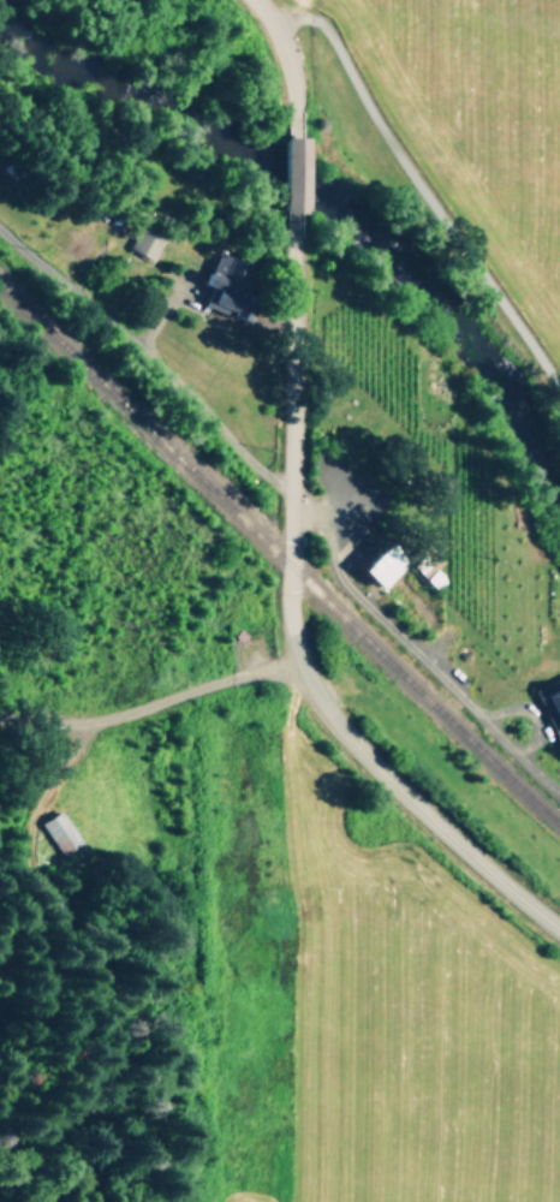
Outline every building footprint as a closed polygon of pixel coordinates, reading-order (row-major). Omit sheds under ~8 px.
[(128,249),(151,260),(162,238),(138,227),(128,249)] [(244,263),(214,252),(202,283),(209,285),(201,305),(241,320),(249,298),(233,292),(244,263)] [(371,536),(401,563),(374,595),(341,569),(371,536)] [(430,588),(441,578),(432,569),(441,561),(429,548),(410,566),(430,588)] [(535,694),(559,753),(559,683),(535,694)] [(80,841),(58,809),(39,823),(60,854),(80,841)]
